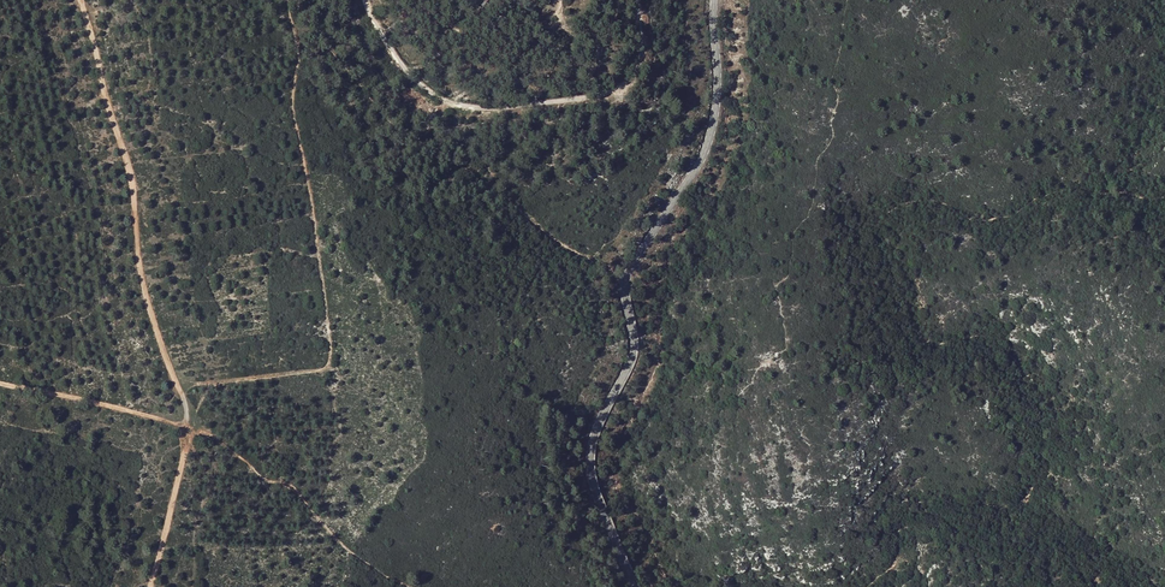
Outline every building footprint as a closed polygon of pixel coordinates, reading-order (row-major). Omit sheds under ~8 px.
[(482,6),(491,11),(499,0),(486,0),(482,6)]
